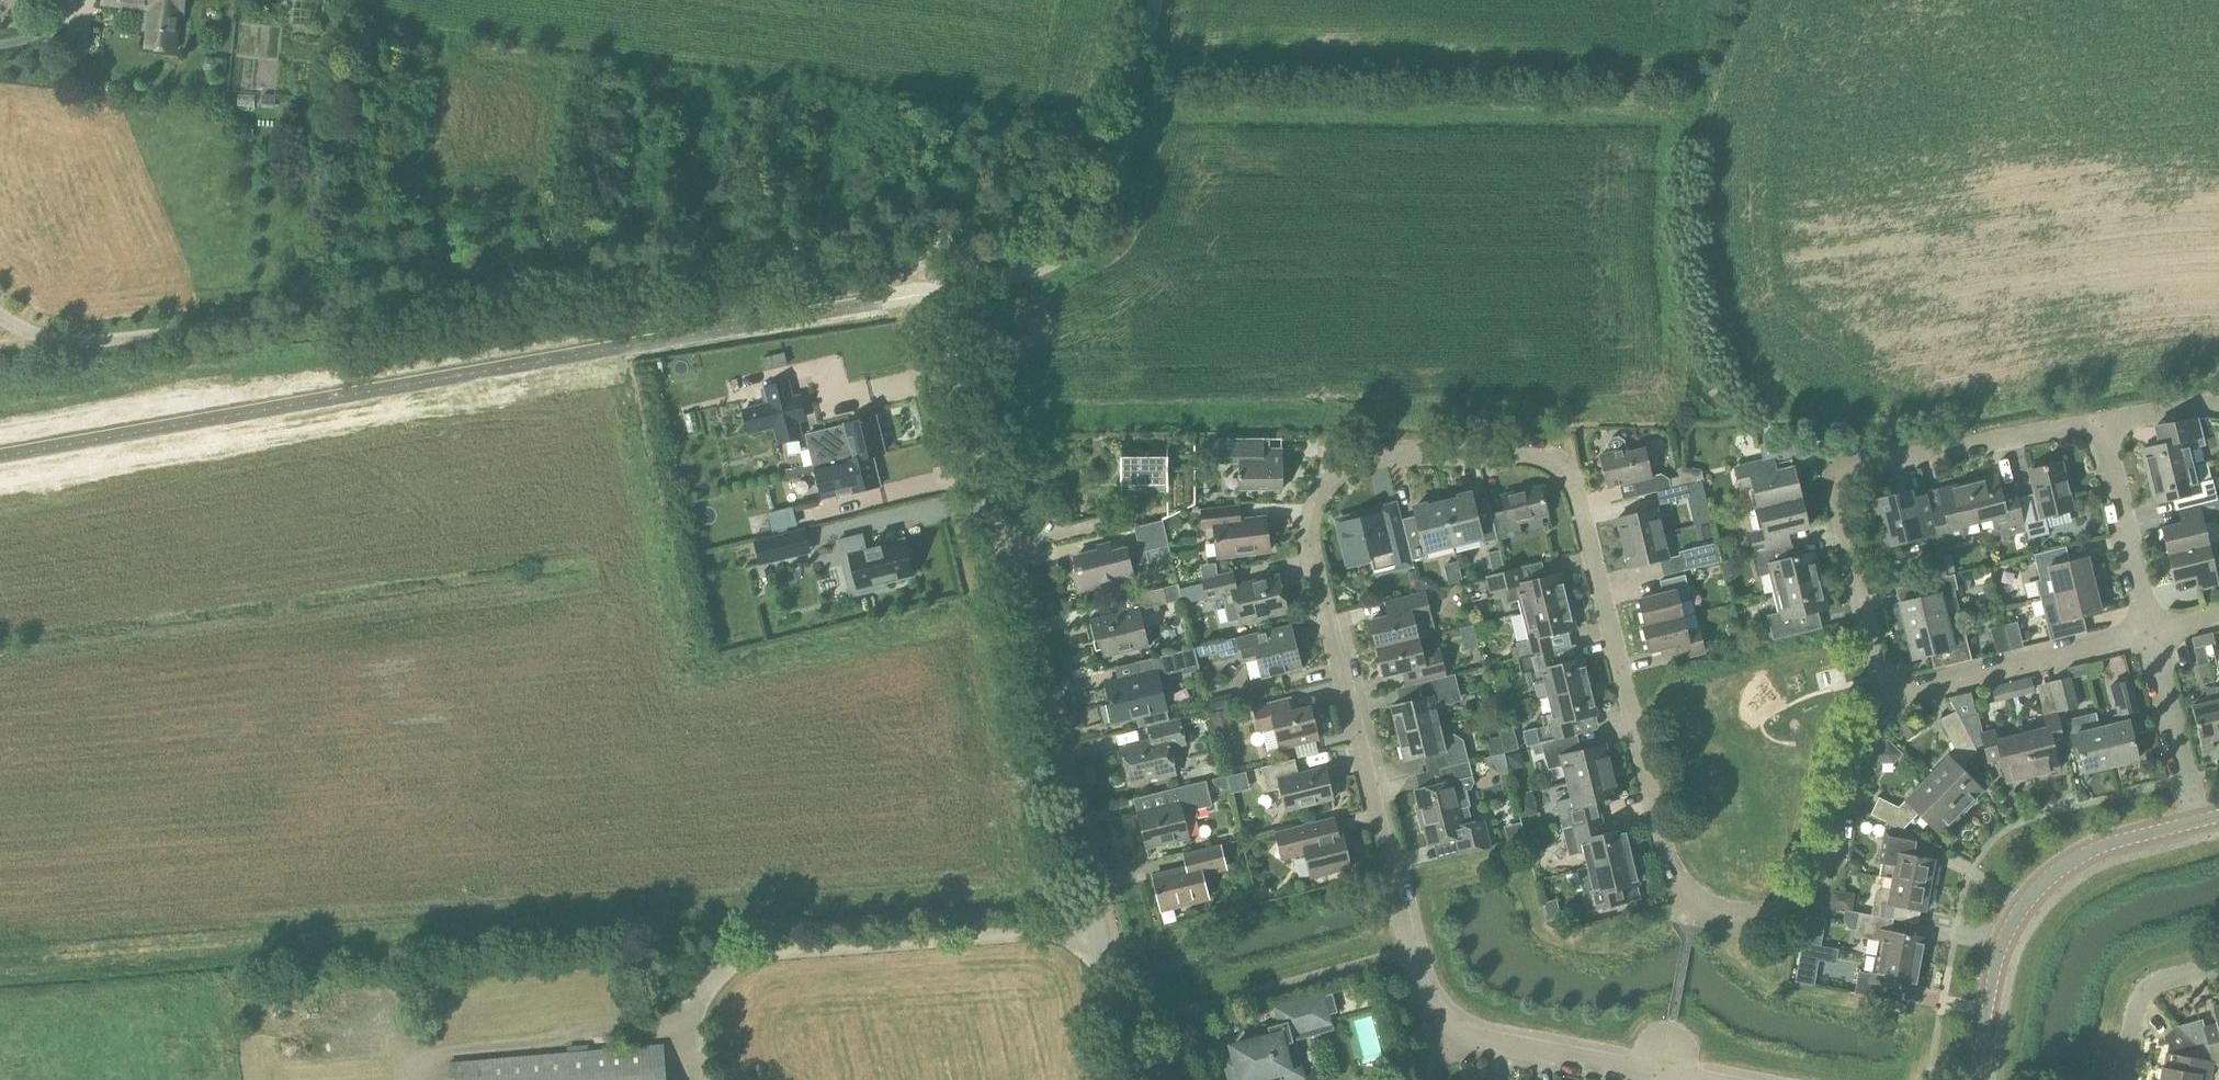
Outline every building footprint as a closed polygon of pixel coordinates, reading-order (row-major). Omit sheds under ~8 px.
[(132,7),(152,10),(148,47),(177,51),(182,13),(184,13),(186,0),(106,0),(106,4),(132,7)] [(227,72),(229,59),(206,56),(204,69),(227,72)] [(789,365),(786,353),(763,358),(766,371),(789,365)] [(765,385),(769,403),(743,409),(748,434),(774,428),(778,444),(804,438),(800,422),(807,420),(801,394),(794,396),(790,379),(765,385)] [(849,424),(810,434),(813,446),(821,485),(830,483),(832,487),(836,486),(830,463),(839,461),(840,464),(858,460),(875,456),(886,454),(877,417),(849,424)] [(2149,477),(2196,465),(2191,449),(2206,445),(2200,419),(2156,426),(2161,445),(2143,450),(2149,477)] [(1602,455),(1610,488),(1635,481),(1639,496),(1689,484),(1689,487),(1705,483),(1702,470),(1685,474),(1684,468),(1652,476),(1645,448),(1628,453),(1625,440),(1618,437),(1612,438),(1607,444),(1609,453),(1602,455)] [(1284,474),(1284,457),(1265,457),(1265,449),(1262,449),(1262,439),(1220,439),(1220,452),(1233,464),(1240,464),(1240,489),(1283,489),(1283,474),(1284,474)] [(1763,446),(1766,461),(1736,468),(1740,484),(1752,481),(1759,509),(1802,499),(1788,440),(1763,446)] [(1169,452),(1122,452),(1122,491),(1168,491),(1168,499),(1169,499),(1177,514),(1187,509),(1189,513),(1197,509),(1196,505),(1196,504),(1196,468),(1169,468),(1169,452)] [(830,483),(821,485),(825,501),(854,493),(883,486),(875,456),(858,460),(840,464),(839,461),(830,463),(836,486),(832,487),(830,483)] [(2021,505),(2028,531),(2030,538),(2050,533),(2046,517),(2074,510),(2062,463),(2030,470),(2038,501),(2021,505)] [(2184,508),(2188,507),(2217,500),(2211,479),(2200,482),(2196,465),(2149,477),(2156,504),(2181,497),(2184,508)] [(2028,531),(2021,505),(2016,488),(2002,491),(1998,476),(1985,479),(1985,480),(1970,484),(1980,522),(1997,518),(2001,537),(2028,531)] [(1689,484),(1659,491),(1661,505),(1691,497),(1689,487),(1689,484)] [(1944,505),(1930,509),(1936,534),(1940,548),(1966,541),(1962,526),(1980,522),(1970,484),(1953,488),(1953,487),(1940,490),(1944,505)] [(1542,486),(1502,496),(1505,511),(1492,514),(1499,540),(1522,534),(1520,523),(1549,515),(1542,486)] [(1911,491),(1875,500),(1887,547),(1936,534),(1930,509),(1929,504),(1927,494),(1913,497),(1911,491)] [(1444,503),(1454,544),(1482,538),(1483,543),(1498,540),(1488,498),(1474,501),(1472,493),(1460,497),(1461,499),(1444,503)] [(1802,499),(1759,509),(1764,529),(1752,532),(1757,554),(1786,546),(1783,533),(1809,527),(1802,499)] [(2169,555),(2210,545),(2203,518),(2218,515),(2218,500),(2217,500),(2188,507),(2191,521),(2162,529),(2169,555)] [(1427,551),(1454,544),(1444,503),(1428,507),(1427,505),(1415,508),(1417,516),(1403,519),(1413,561),(1428,557),(1427,551)] [(1271,551),(1267,518),(1241,521),(1239,506),(1203,510),(1205,529),(1215,527),(1218,557),(1271,551)] [(796,525),(792,508),(770,514),(774,531),(796,525)] [(1623,543),(1664,533),(1657,509),(1617,519),(1623,543)] [(1403,528),(1386,532),(1381,512),(1340,522),(1350,563),(1381,555),(1386,572),(1413,566),(1403,528)] [(1118,585),(1135,581),(1132,567),(1150,562),(1147,551),(1170,546),(1164,520),(1135,527),(1141,551),(1129,554),(1127,549),(1112,552),(1111,548),(1075,557),(1079,572),(1076,577),(1079,592),(1099,587),(1098,585),(1117,580),(1118,585)] [(1664,533),(1623,543),(1629,568),(1670,558),(1664,533)] [(787,560),(781,535),(755,541),(760,566),(787,560)] [(846,573),(861,569),(866,593),(888,588),(886,582),(914,575),(910,559),(913,558),(910,543),(907,544),(906,541),(867,550),(863,535),(838,541),(846,573)] [(1720,542),(1680,552),(1685,572),(1725,562),(1720,542)] [(2175,582),(2205,575),(2208,587),(2218,585),(2218,558),(2213,560),(2210,545),(2169,555),(2175,582)] [(1780,592),(1822,580),(1815,553),(1790,559),(1787,546),(1753,555),(1758,577),(1772,573),(1773,579),(1777,578),(1780,592)] [(2041,598),(2095,585),(2088,557),(2070,562),(2067,547),(2035,554),(2041,581),(2037,582),(2041,598)] [(1525,583),(1521,568),(1485,577),(1489,593),(1505,589),(1509,603),(1524,599),(1528,611),(1570,601),(1563,573),(1525,583)] [(1233,572),(1203,579),(1208,600),(1223,597),(1226,608),(1229,622),(1240,620),(1257,616),(1258,619),(1288,612),(1279,576),(1237,586),(1233,572)] [(1906,627),(1907,631),(1948,621),(1963,617),(1956,590),(1959,589),(1955,574),(1914,584),(1918,599),(1900,603),(1901,607),(1895,609),(1900,628),(1906,627)] [(1644,626),(1684,617),(1681,608),(1691,595),(1686,575),(1660,581),(1664,594),(1640,599),(1646,625),(1644,626)] [(1822,580),(1780,592),(1784,606),(1780,607),(1781,612),(1768,616),(1774,640),(1801,633),(1797,616),(1829,608),(1822,580)] [(1122,614),(1182,599),(1179,584),(1117,599),(1122,614)] [(2095,585),(2041,598),(2052,640),(2087,631),(2084,617),(2102,613),(2095,585)] [(1371,620),(1378,648),(1419,638),(1426,636),(1422,621),(1432,618),(1425,592),(1387,601),(1390,616),(1371,620)] [(1521,658),(1550,651),(1547,636),(1577,629),(1570,601),(1528,611),(1531,624),(1527,625),(1531,639),(1517,643),(1521,658)] [(1150,645),(1141,610),(1121,615),(1121,613),(1091,621),(1096,641),(1100,640),(1104,657),(1150,645)] [(1684,617),(1644,626),(1650,652),(1676,646),(1679,659),(1705,653),(1699,629),(1687,632),(1684,617)] [(1969,645),(1963,617),(1948,621),(1907,631),(1914,659),(1932,654),(1935,669),(1973,659),(1969,645)] [(1294,639),(1275,643),(1272,630),(1215,645),(1218,659),(1241,653),(1243,662),(1259,658),(1263,678),(1302,668),(1294,639)] [(2203,635),(2205,645),(2216,643),(2214,632),(2203,635)] [(2196,648),(2205,645),(2203,635),(2193,637),(2196,648)] [(1419,638),(1378,648),(1385,676),(1404,671),(1408,685),(1446,676),(1439,650),(1423,654),(1419,638)] [(1548,697),(1591,686),(1584,659),(1558,665),(1554,650),(1550,651),(1521,658),(1519,659),(1522,674),(1531,672),(1534,683),(1544,680),(1548,697)] [(1141,675),(1107,683),(1112,704),(1107,705),(1111,723),(1136,716),(1139,726),(1168,720),(1166,709),(1167,709),(1159,677),(1183,671),(1178,652),(1165,655),(1138,662),(1141,675)] [(1503,663),(1488,664),(1489,686),(1504,685),(1503,663)] [(1392,706),(1399,733),(1440,723),(1436,709),(1463,702),(1456,674),(1415,684),(1419,699),(1392,706)] [(2051,682),(2056,702),(2059,712),(2079,707),(2071,676),(2051,681),(2051,682)] [(2103,728),(2112,766),(2139,759),(2136,746),(2141,744),(2135,717),(2129,719),(2128,714),(2140,711),(2132,679),(2111,684),(2118,714),(2115,715),(2117,724),(2103,728)] [(1591,686),(1548,697),(1553,713),(1542,716),(1544,727),(1536,729),(1539,744),(1575,735),(1571,720),(1598,714),(1591,686)] [(2218,700),(2216,687),(2205,690),(2208,702),(2192,706),(2202,744),(2204,753),(2216,750),(2213,741),(2218,740),(2218,700)] [(1209,700),(1212,712),(1220,710),(1217,698),(1209,700)] [(1319,739),(1311,706),(1292,711),(1288,698),(1254,707),(1261,732),(1276,728),(1281,749),(1319,739)] [(2022,734),(2032,776),(2037,775),(2040,777),(2049,775),(2051,772),(2060,769),(2055,747),(2067,744),(2059,712),(2056,702),(2043,705),(2046,715),(2044,715),(2048,727),(2022,734)] [(1232,733),(1227,709),(1211,713),(1216,736),(1232,733)] [(1977,750),(1975,746),(1959,717),(1956,711),(1939,720),(1956,751),(1939,767),(1942,770),(1931,782),(1964,814),(1977,800),(1977,796),(1984,790),(1961,767),(1977,750)] [(2112,766),(2103,728),(2099,712),(2067,720),(2077,760),(2082,759),(2086,772),(2112,766)] [(1976,713),(1959,717),(1975,746),(1982,744),(1988,766),(2003,763),(2008,782),(2015,781),(2018,783),(2027,781),(2028,777),(2032,776),(2022,734),(1998,740),(1995,729),(1980,733),(1976,713)] [(1153,742),(1123,749),(1131,783),(1159,777),(1159,779),(1176,774),(1170,748),(1186,744),(1180,720),(1149,728),(1153,742)] [(1438,769),(1440,768),(1469,761),(1464,741),(1457,735),(1444,739),(1440,723),(1399,733),(1406,761),(1434,754),(1438,769)] [(1564,766),(1568,782),(1612,771),(1605,745),(1576,752),(1572,736),(1543,743),(1549,769),(1564,766)] [(1479,753),(1478,776),(1501,778),(1502,754),(1479,753)] [(1334,799),(1326,767),(1299,774),(1296,759),(1262,767),(1268,792),(1282,789),(1287,811),(1334,799)] [(1417,807),(1420,819),(1461,808),(1468,807),(1470,806),(1466,790),(1471,789),(1469,778),(1474,776),(1470,761),(1469,761),(1440,768),(1444,783),(1416,790),(1420,806),(1417,807)] [(1619,798),(1612,771),(1568,782),(1572,798),(1557,802),(1564,828),(1593,821),(1589,805),(1605,801),(1606,804),(1612,802),(1611,800),(1619,798)] [(1170,806),(1138,813),(1147,847),(1190,837),(1185,820),(1198,817),(1196,810),(1204,808),(1212,806),(1206,781),(1198,783),(1166,791),(1170,806)] [(1951,827),(1964,814),(1931,782),(1921,792),(1917,789),(1907,800),(1906,800),(1900,807),(1880,797),(1872,814),(1904,829),(1920,813),(1940,833),(1947,827),(1951,827)] [(1458,839),(1461,853),(1491,846),(1484,819),(1471,822),(1468,807),(1461,808),(1420,819),(1423,830),(1426,830),(1430,845),(1458,839)] [(1584,852),(1588,868),(1633,857),(1633,856),(1626,829),(1597,836),(1593,822),(1563,829),(1570,856),(1584,852)] [(1277,831),(1281,851),(1305,845),(1313,877),(1351,867),(1342,833),(1315,840),(1311,823),(1277,831)] [(1931,858),(1933,849),(1890,824),(1887,837),(1886,837),(1881,862),(1897,864),(1894,879),(1935,886),(1939,863),(1934,862),(1935,859),(1931,858)] [(1557,828),(1540,832),(1545,859),(1563,855),(1557,828)] [(1162,909),(1208,898),(1201,868),(1223,862),(1219,846),(1185,855),(1188,868),(1154,877),(1162,909)] [(1589,912),(1631,902),(1627,887),(1640,884),(1639,880),(1645,879),(1639,854),(1633,856),(1633,857),(1588,868),(1579,870),(1589,912)] [(1871,914),(1893,918),(1896,905),(1925,911),(1926,908),(1930,908),(1935,886),(1894,879),(1892,890),(1882,888),(1874,896),(1871,914)] [(1550,896),(1539,900),(1544,917),(1555,913),(1550,896)] [(1927,950),(1929,939),(1892,932),(1894,918),(1893,918),(1871,914),(1871,915),(1861,913),(1856,936),(1880,941),(1877,956),(1921,964),(1923,953),(1927,950)] [(1821,947),(1826,920),(1809,917),(1804,944),(1821,947)] [(1814,983),(1821,947),(1804,944),(1797,979),(1797,981),(1814,984),(1814,983)] [(1921,964),(1877,956),(1873,974),(1861,972),(1857,992),(1874,995),(1875,987),(1884,989),(1885,984),(1919,990),(1922,979),(1919,975),(1921,964)] [(1329,1017),(1339,1014),(1334,996),(1324,998),(1323,996),(1278,1008),(1282,1024),(1270,1027),(1273,1036),(1234,1046),(1238,1061),(1229,1063),(1234,1079),(1286,1079),(1303,1075),(1291,1032),(1330,1021),(1329,1017)] [(2213,1007),(2218,1024),(2206,1027),(2203,1019),(2178,1025),(2209,1056),(2214,1061),(2215,1061),(2214,1060),(2218,1058),(2218,1005),(2213,1007)] [(1352,1059),(1380,1057),(1376,1006),(1349,1008),(1352,1059)] [(2201,1078),(2211,1079),(2213,1067),(2206,1059),(2209,1056),(2178,1025),(2177,1026),(2164,1039),(2169,1044),(2165,1067),(2163,1067),(2161,1079),(2201,1079),(2201,1078)] [(606,1049),(449,1062),(451,1079),(668,1079),(665,1044),(606,1049)]
